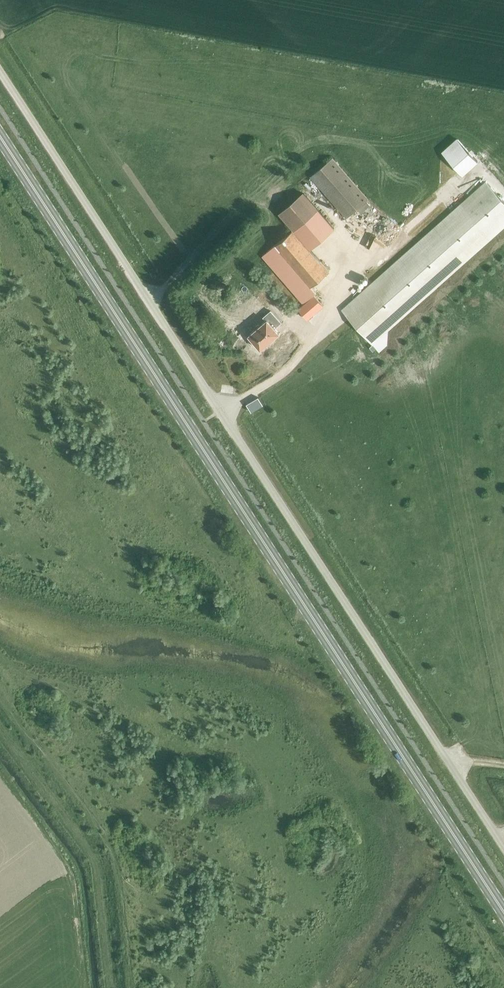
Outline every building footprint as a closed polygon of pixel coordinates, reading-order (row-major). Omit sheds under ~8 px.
[(447,152),(469,176),(486,160),(464,136),(447,152)] [(310,177),(346,217),(367,199),(332,158),(310,177)] [(341,310),(371,343),(490,235),(503,222),(503,201),(484,179),(459,202),(341,310)] [(304,193),(247,240),(302,303),(298,306),(306,317),(322,306),(313,295),(316,293),(310,286),(328,271),(310,249),(334,228),(304,193)] [(266,291),(272,286),(265,278),(259,284),(266,291)] [(283,314),(288,309),(284,305),(279,310),(283,314)] [(248,337),(251,341),(253,340),(260,349),(267,343),(272,339),(279,333),(274,328),(281,322),(271,310),(263,317),(266,320),(248,335),(249,336),(248,337)] [(235,394),(236,385),(223,385),(223,393),(235,394)] [(258,397),(246,404),(251,412),(263,405),(258,397)]
